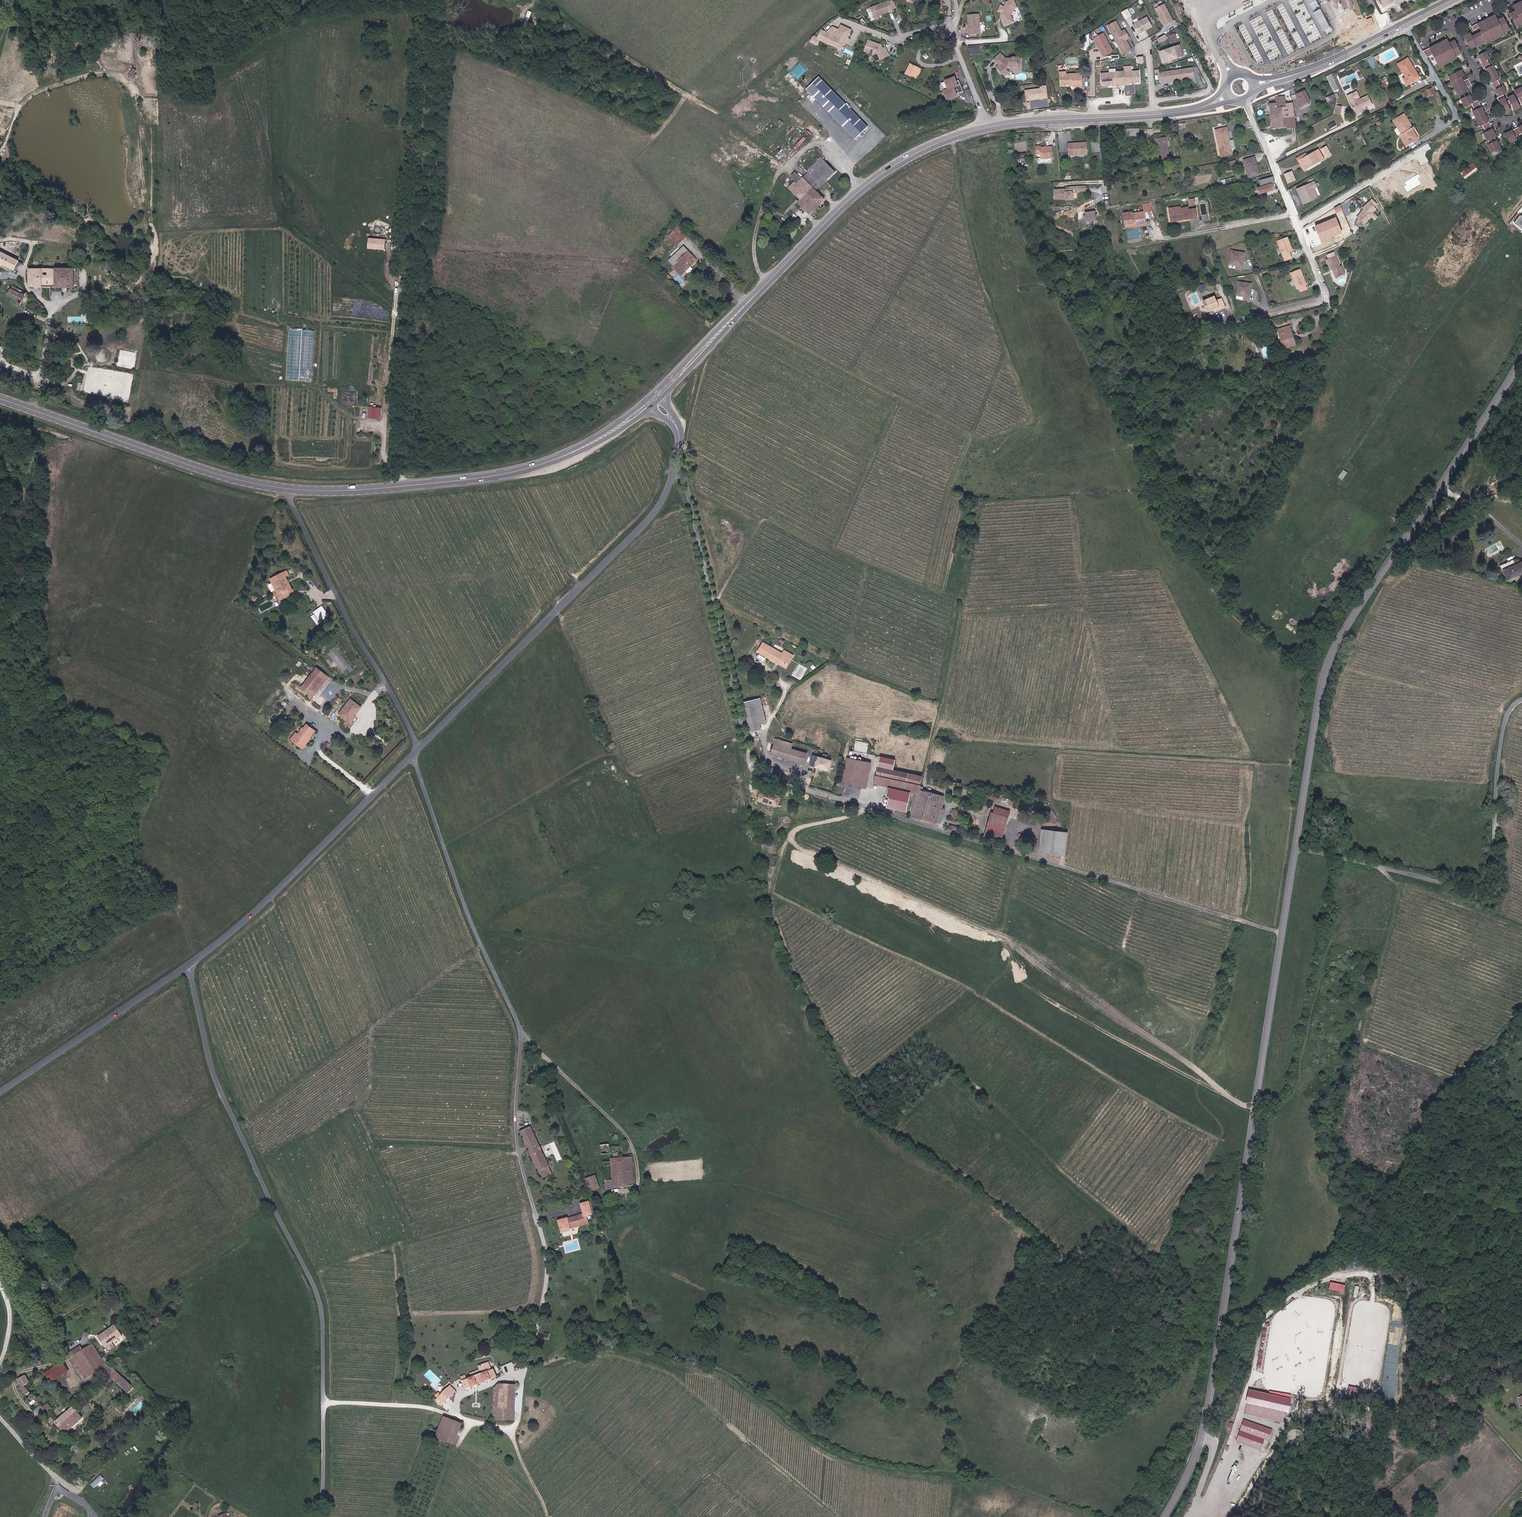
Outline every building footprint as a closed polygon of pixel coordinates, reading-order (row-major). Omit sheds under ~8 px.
[(1006,2),(1004,6),(1000,4),(997,10),(1002,15),(1002,23),(1005,26),(1013,22),(1014,20),(1011,14),(1013,9),(1015,10),(1017,7),(1014,0),(1009,0),(1006,2)] [(888,1),(868,8),(873,20),(892,12),(888,1)] [(1515,6),(1518,12),(1512,15),(1516,23),(1518,25),(1521,23),(1521,3),(1515,6)] [(1164,4),(1155,9),(1163,26),(1173,21),(1164,4)] [(527,10),(524,20),(529,22),(532,11),(527,10)] [(979,14),(967,15),(969,35),(980,34),(979,14)] [(1490,19),(1478,24),(1472,28),(1474,33),(1481,30),(1483,33),(1473,39),(1471,34),(1464,38),(1469,47),(1470,49),(1478,45),(1478,47),(1489,41),(1489,43),(1507,34),(1506,31),(1512,28),(1510,26),(1506,18),(1501,21),(1497,15),(1490,19)] [(1147,16),(1133,24),(1138,34),(1153,27),(1147,16)] [(1116,20),(1106,26),(1123,56),(1133,50),(1127,40),(1130,38),(1125,29),(1122,30),(1116,20)] [(831,43),(836,45),(839,46),(842,45),(845,37),(847,38),(851,28),(841,24),(836,35),(826,31),(822,41),(831,45),(831,43)] [(1088,33),(1090,38),(1102,33),(1100,28),(1088,33)] [(1104,34),(1094,41),(1105,58),(1115,51),(1104,34)] [(1166,34),(1159,37),(1161,42),(1168,39),(1166,34)] [(842,45),(839,46),(836,45),(836,47),(842,50),(847,38),(845,37),(842,45)] [(1458,56),(1464,53),(1462,51),(1457,41),(1452,44),(1450,41),(1449,39),(1439,45),(1424,52),(1428,59),(1435,55),(1439,63),(1442,68),(1451,64),(1460,59),(1458,56)] [(880,46),(867,42),(863,52),(872,55),(875,62),(888,57),(884,49),(880,50),(880,48),(880,46)] [(969,54),(981,54),(980,45),(969,45),(969,54)] [(1162,50),(1163,51),(1159,52),(1162,62),(1166,61),(1171,59),(1172,62),(1177,60),(1176,58),(1183,56),(1179,45),(1173,47),(1162,50)] [(1500,97),(1506,108),(1508,112),(1515,108),(1513,105),(1507,92),(1511,91),(1507,83),(1504,84),(1502,78),(1504,77),(1497,63),(1494,64),(1491,58),(1493,56),(1490,49),(1482,53),(1484,57),(1482,59),(1488,72),(1491,70),(1495,78),(1492,80),(1498,92),(1501,90),(1503,95),(1500,97)] [(996,67),(1000,71),(1004,75),(1009,69),(1021,70),(1022,58),(1012,57),(1012,58),(1005,58),(999,53),(993,60),(998,65),(996,67)] [(1408,59),(1398,64),(1406,77),(1404,78),(1408,85),(1418,79),(1415,73),(1416,72),(1408,59)] [(904,75),(913,79),(919,66),(911,62),(904,75)] [(921,67),(919,66),(913,79),(915,80),(921,67)] [(1116,73),(1101,74),(1102,85),(1113,84),(1113,86),(1117,86),(1117,84),(1121,84),(1121,86),(1129,85),(1129,83),(1140,82),(1139,71),(1131,72),(1131,66),(1124,66),(1125,71),(1116,72),(1116,73)] [(133,77),(137,69),(133,67),(129,75),(133,77)] [(1193,67),(1158,72),(1160,83),(1194,78),(1193,67)] [(1450,76),(1453,82),(1461,97),(1468,93),(1471,91),(1469,87),(1474,85),(1470,78),(1466,81),(1464,77),(1467,75),(1463,69),(1456,73),(1454,74),(1450,76)] [(1070,87),(1073,86),(1073,88),(1078,88),(1078,89),(1083,89),(1082,74),(1066,75),(1066,72),(1060,72),(1060,76),(1060,86),(1060,87),(1066,87),(1066,86),(1069,86),(1070,85),(1070,87)] [(955,76),(943,81),(947,89),(943,91),(946,101),(958,97),(954,87),(958,86),(955,76)] [(868,125),(818,77),(806,90),(856,138),(868,125)] [(1024,90),(1026,101),(1048,98),(1046,87),(1024,90)] [(1310,101),(1305,90),(1297,94),(1299,107),(1310,101)] [(1472,94),(1463,100),(1467,106),(1474,102),(1478,109),(1474,111),(1483,126),(1485,125),(1488,131),(1485,132),(1489,140),(1491,139),(1493,143),(1489,145),(1493,152),(1502,147),(1496,136),(1499,135),(1481,99),(1476,101),(1472,94)] [(1327,99),(1329,104),(1337,100),(1335,95),(1327,99)] [(1362,108),(1368,105),(1369,106),(1372,104),(1368,95),(1352,104),(1353,107),(1354,107),(1355,108),(1354,109),(1357,115),(1364,111),(1362,108)] [(1286,96),(1277,97),(1278,109),(1283,109),(1294,108),(1293,102),(1287,103),(1286,96)] [(1283,109),(1278,109),(1277,97),(1273,98),(1274,103),(1270,103),(1271,115),(1279,114),(1280,115),(1284,115),(1283,109)] [(765,106),(762,111),(768,114),(771,110),(765,106)] [(1286,117),(1295,117),(1294,108),(1283,109),(1284,115),(1284,118),(1286,117)] [(1271,115),(1273,129),(1287,127),(1286,117),(1284,118),(1284,115),(1280,115),(1279,114),(1271,115)] [(1399,128),(1408,123),(1403,115),(1395,120),(1399,128)] [(1286,117),(1287,127),(1287,129),(1296,127),(1295,117),(1286,117)] [(1408,123),(1399,128),(1402,133),(1400,134),(1406,144),(1417,137),(1411,125),(1409,126),(1408,123)] [(1508,135),(1512,143),(1519,139),(1518,136),(1521,134),(1521,126),(1511,131),(1507,133),(1508,135)] [(1227,127),(1216,129),(1217,137),(1228,135),(1227,127)] [(1139,129),(1126,128),(1126,137),(1139,137),(1139,129)] [(1228,135),(1217,137),(1218,143),(1220,142),(1222,151),(1220,151),(1221,156),(1232,154),(1231,149),(1229,140),(1228,135)] [(1167,137),(1156,139),(1158,147),(1160,158),(1170,157),(1168,146),(1170,146),(1169,140),(1167,140),(1167,137)] [(1069,143),(1069,148),(1069,154),(1088,153),(1088,142),(1074,143),(1069,143)] [(1039,147),(1040,156),(1040,158),(1053,156),(1053,155),(1052,146),(1039,147)] [(1332,155),(1327,146),(1321,149),(1326,158),(1332,155)] [(1303,171),(1324,159),(1319,150),(1307,156),(1305,152),(1295,157),(1303,171)] [(1256,162),(1255,157),(1244,159),(1249,177),(1260,174),(1257,165),(1255,165),(1254,163),(1256,162)] [(1238,167),(1236,160),(1225,162),(1227,169),(1238,167)] [(810,176),(805,181),(798,187),(795,185),(790,190),(802,203),(799,205),(809,217),(825,202),(817,193),(835,175),(822,161),(808,174),(810,176)] [(1473,162),(1461,172),(1466,179),(1478,168),(1473,162)] [(1296,180),(1292,170),(1283,174),(1287,184),(1296,180)] [(1275,186),(1274,183),(1272,177),(1259,181),(1260,186),(1256,187),(1258,193),(1266,191),(1272,189),(1272,187),(1275,186)] [(798,187),(805,181),(802,178),(795,185),(798,187)] [(1315,181),(1296,188),(1302,205),(1319,198),(1315,189),(1318,188),(1315,181)] [(1075,199),(1075,198),(1077,198),(1077,192),(1078,191),(1085,191),(1084,186),(1078,186),(1064,187),(1064,189),(1055,189),(1056,199),(1067,199),(1067,200),(1075,199)] [(1375,208),(1368,201),(1363,207),(1365,209),(1357,216),(1359,218),(1356,222),(1361,227),(1371,216),(1369,214),(1375,208)] [(1151,211),(1150,204),(1142,205),(1143,212),(1151,211)] [(1340,205),(1333,208),(1336,213),(1342,210),(1340,205)] [(1180,208),(1180,207),(1169,209),(1171,220),(1181,218),(1182,220),(1196,218),(1195,209),(1188,210),(1187,207),(1180,208)] [(1096,221),(1095,212),(1085,213),(1086,222),(1096,221)] [(1124,224),(1133,223),(1133,226),(1144,225),(1143,212),(1131,214),(1131,213),(1123,214),(1124,224)] [(1336,217),(1315,225),(1321,240),(1342,232),(1336,217)] [(684,236),(680,231),(674,238),(680,243),(684,239),(683,237),(684,236)] [(1293,252),(1287,237),(1278,240),(1286,261),(1291,258),(1289,253),(1293,252)] [(385,240),(369,238),(368,248),(384,250),(385,240)] [(697,259),(691,253),(683,246),(680,249),(679,250),(682,253),(671,265),(679,273),(682,269),(684,272),(689,267),(693,262),(697,259)] [(1246,252),(1232,249),(1230,263),(1243,265),(1246,252)] [(14,273),(19,263),(0,253),(0,265),(14,273)] [(1339,264),(1335,256),(1327,260),(1331,269),(1333,268),(1337,276),(1345,273),(1341,263),(1339,264)] [(1300,269),(1291,273),(1298,289),(1300,288),(1301,291),(1307,289),(1305,286),(1307,285),(1300,269)] [(54,272),(30,272),(30,288),(73,289),(74,270),(55,270),(54,272)] [(1252,284),(1238,282),(1236,295),(1250,297),(1252,284)] [(19,303),(18,305),(21,306),(27,295),(11,288),(8,295),(6,294),(5,296),(19,303)] [(1215,296),(1204,301),(1208,310),(1219,305),(1220,309),(1225,306),(1222,298),(1217,300),(1215,296)] [(1289,326),(1280,328),(1278,329),(1279,334),(1281,339),(1283,348),(1286,348),(1295,345),(1289,326)] [(313,332),(289,330),(286,382),(310,383),(313,332)] [(380,412),(371,411),(370,419),(379,419),(380,412)] [(1478,480),(1481,482),(1488,476),(1480,468),(1468,479),(1474,485),(1478,480)] [(1513,565),(1516,563),(1514,557),(1500,564),(1507,579),(1510,577),(1505,567),(1513,564),(1513,565)] [(1516,563),(1513,565),(1513,564),(1505,567),(1510,577),(1521,572),(1521,560),(1516,563)] [(295,590),(288,577),(291,576),(289,572),(274,579),(273,579),(275,584),(278,583),(284,595),(291,592),(295,590)] [(314,611),(315,614),(314,615),(320,623),(330,614),(322,604),(314,611)] [(783,653),(765,642),(760,651),(777,661),(778,660),(786,665),(791,657),(793,658),(795,654),(785,649),(783,653)] [(329,677),(321,670),(305,688),(314,695),(329,677)] [(766,722),(760,698),(743,702),(751,733),(759,731),(758,724),(766,722)] [(351,727),(355,722),(358,718),(356,716),(364,708),(354,699),(342,712),(350,719),(346,723),(351,727)] [(314,738),(312,737),(318,730),(310,724),(307,727),(306,726),(300,733),(299,732),(293,738),(297,741),(303,745),(306,748),(309,745),(314,738)] [(805,755),(791,751),(793,744),(773,738),(771,747),(769,756),(803,764),(805,755)] [(608,745),(610,751),(613,750),(616,748),(614,743),(611,744),(608,745)] [(820,756),(812,754),(810,765),(817,767),(816,769),(827,771),(830,758),(826,757),(827,753),(821,751),(820,756)] [(863,786),(869,762),(847,757),(841,780),(863,786)] [(882,759),(880,768),(895,773),(897,763),(882,759)] [(917,798),(920,787),(910,784),(911,777),(899,774),(895,773),(880,768),(875,785),(915,797),(917,798)] [(917,798),(915,797),(911,817),(937,824),(943,798),(922,793),(923,787),(920,787),(917,798)] [(778,796),(762,792),(759,802),(776,806),(778,796)] [(905,801),(884,795),(881,806),(902,811),(905,801)] [(1014,800),(1004,797),(1003,805),(1012,807),(1014,800)] [(991,810),(989,818),(985,830),(983,836),(989,838),(1001,841),(1002,835),(1005,822),(1007,814),(1008,810),(995,806),(993,811),(991,810)] [(1067,832),(1042,829),(1040,851),(1064,854),(1067,832)] [(552,1166),(534,1127),(520,1134),(541,1180),(555,1175),(552,1170),(556,1168),(554,1165),(552,1166)] [(610,1137),(605,1141),(608,1153),(600,1155),(602,1166),(610,1165),(611,1173),(604,1174),(607,1197),(634,1195),(632,1167),(621,1169),(619,1154),(614,1156),(611,1150),(616,1146),(610,1137)] [(596,1176),(587,1178),(590,1191),(599,1189),(596,1176)] [(566,1219),(557,1222),(560,1233),(588,1224),(585,1215),(591,1214),(587,1201),(579,1204),(582,1214),(566,1218),(566,1219)] [(1345,1286),(1330,1283),(1329,1290),(1344,1293),(1345,1286)] [(1262,1327),(1259,1368),(1266,1368),(1269,1323),(1266,1322),(1266,1328),(1262,1327)] [(121,1334),(114,1326),(96,1339),(104,1348),(103,1347),(110,1342),(121,1334)] [(106,1352),(113,1347),(110,1342),(103,1347),(104,1348),(106,1352)] [(101,1360),(92,1345),(83,1351),(79,1346),(64,1355),(73,1368),(75,1366),(85,1381),(100,1370),(107,1366),(103,1359),(101,1360)] [(481,1367),(462,1374),(468,1388),(496,1377),(490,1360),(480,1364),(481,1367)] [(43,1374),(49,1383),(67,1372),(61,1363),(43,1374)] [(133,1388),(107,1366),(100,1370),(126,1395),(133,1388)] [(24,1376),(16,1380),(20,1387),(28,1383),(24,1376)] [(492,1391),(493,1406),(494,1418),(516,1417),(515,1382),(508,1382),(502,1381),(492,1391)] [(452,1385),(442,1393),(440,1391),(437,1392),(439,1395),(437,1396),(441,1402),(446,1398),(456,1390),(452,1385)] [(1359,1395),(1360,1387),(1348,1385),(1347,1392),(1359,1395)] [(23,1386),(19,1390),(25,1396),(29,1392),(23,1386)] [(1290,1399),(1250,1392),(1245,1414),(1285,1422),(1290,1399)] [(51,1409),(46,1404),(42,1407),(47,1413),(51,1409)] [(81,1420),(70,1408),(54,1423),(64,1434),(81,1420)] [(430,1436),(456,1442),(459,1430),(461,1420),(445,1417),(443,1428),(433,1426),(430,1436)] [(1273,1430),(1244,1419),(1236,1441),(1265,1452),(1273,1430)] [(103,1479),(100,1476),(90,1484),(94,1488),(103,1479)]
